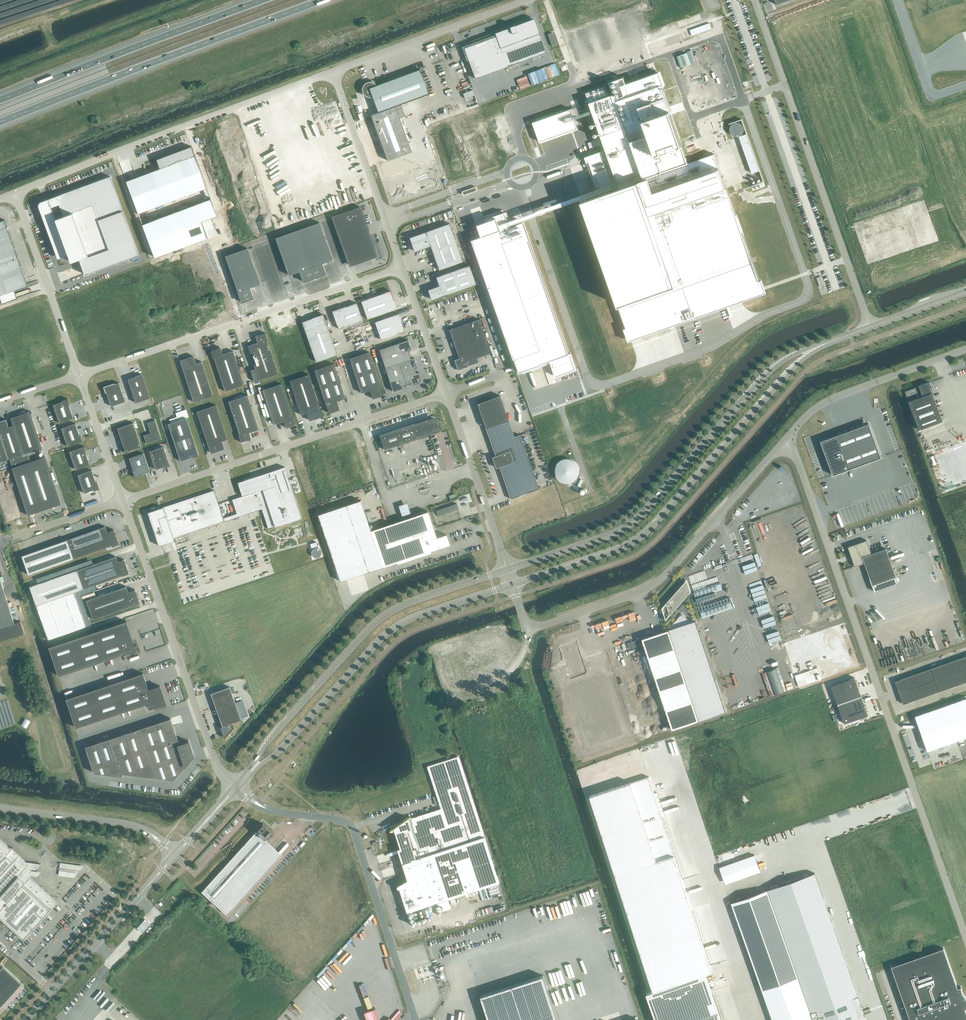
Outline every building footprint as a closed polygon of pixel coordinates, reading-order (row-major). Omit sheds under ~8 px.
[(496,33),(508,66),(545,52),(533,20),(496,33)] [(497,36),(495,36),(464,48),(475,78),(508,66),(496,33),(496,34),(497,36)] [(552,33),(548,34),(552,46),(557,45),(552,33)] [(600,194),(582,201),(630,338),(673,323),(724,305),(762,291),(726,188),(714,154),(714,153),(734,146),(707,70),(709,69),(705,57),(677,67),(678,72),(674,73),(670,61),(655,66),(658,73),(625,85),(622,78),(608,83),(609,86),(612,95),(608,96),(604,87),(585,94),(601,135),(603,140),(606,150),(585,157),(587,162),(589,162),(600,194)] [(405,116),(401,104),(429,94),(420,69),(376,85),(375,84),(373,83),(372,82),(370,82),(369,82),(367,82),(365,83),(364,84),(363,85),(362,87),(362,89),(362,90),(362,92),(363,93),(364,95),(365,96),(389,160),(412,152),(399,118),(405,116)] [(469,108),(478,105),(472,91),(463,94),(465,100),(466,100),(469,108)] [(514,102),(519,115),(530,110),(526,98),(514,102)] [(570,109),(532,123),(539,142),(577,129),(570,109)] [(490,126),(513,118),(510,112),(487,120),(490,126)] [(506,133),(526,127),(524,120),(504,127),(506,133)] [(742,144),(749,142),(746,134),(739,136),(742,144)] [(159,169),(125,182),(140,223),(208,198),(190,147),(155,160),(159,169)] [(754,188),(764,185),(760,170),(759,170),(760,174),(751,177),(750,172),(748,172),(750,178),(748,178),(750,186),(753,185),(754,188)] [(139,258),(112,179),(57,198),(58,199),(62,197),(67,210),(62,212),(64,218),(56,221),(57,224),(47,228),(58,261),(69,257),(70,261),(83,256),(90,275),(85,277),(139,258)] [(507,192),(500,194),(502,200),(509,197),(507,192)] [(216,215),(210,198),(142,224),(154,257),(207,237),(201,221),(216,215)] [(331,217),(336,231),(365,221),(363,217),(364,216),(362,217),(361,213),(362,213),(360,207),(331,217)] [(480,240),(471,244),(518,376),(550,364),(555,380),(575,373),(523,225),(509,230),(504,216),(485,223),(486,225),(476,229),(480,240)] [(28,286),(5,220),(0,222),(0,295),(28,286)] [(367,226),(365,221),(336,231),(344,252),(372,242),(368,231),(369,230),(367,231),(366,226),(367,226)] [(332,260),(319,222),(275,238),(288,275),(299,271),(303,282),(325,274),(321,263),(332,260)] [(449,223),(412,237),(417,251),(431,246),(439,269),(463,261),(449,223)] [(376,254),(372,242),(344,252),(348,264),(352,263),(353,265),(371,259),(370,256),(376,254)] [(260,284),(247,248),(225,256),(241,302),(252,298),(249,288),(260,284)] [(439,285),(429,289),(433,299),(475,284),(469,265),(436,277),(439,285)] [(367,319),(397,309),(390,291),(361,301),(367,319)] [(362,321),(356,303),(332,311),(339,329),(362,321)] [(381,340),(405,331),(398,314),(375,322),(381,340)] [(323,315),(302,322),(316,362),(337,354),(323,315)] [(491,353),(479,319),(449,330),(459,358),(454,360),(458,370),(479,363),(477,358),(491,353)] [(248,346),(255,369),(250,370),(254,381),(259,380),(278,374),(267,341),(268,340),(265,333),(260,335),(256,335),(256,338),(257,343),(248,346)] [(408,340),(379,349),(386,371),(400,366),(415,362),(414,358),(411,359),(409,351),(411,350),(408,340)] [(213,358),(214,358),(225,391),(244,385),(233,351),(223,354),(221,350),(220,347),(215,350),(210,351),(213,358)] [(369,352),(349,358),(361,393),(370,390),(372,399),(383,395),(369,352)] [(213,396),(201,361),(196,363),(193,356),(179,360),(182,368),(194,403),(207,398),(213,396)] [(404,377),(418,372),(416,373),(415,369),(417,368),(415,362),(400,366),(404,377)] [(334,363),(314,370),(328,413),(339,410),(336,401),(345,398),(334,363)] [(400,366),(386,371),(393,392),(403,388),(402,386),(406,384),(404,377),(400,366)] [(404,377),(406,384),(411,383),(412,385),(419,383),(421,379),(418,372),(404,377)] [(142,374),(127,379),(135,403),(149,398),(142,374)] [(308,375),(289,381),(301,415),(306,413),(309,420),(322,416),(308,375)] [(187,397),(191,396),(185,378),(182,380),(187,397)] [(930,382),(905,392),(908,400),(909,401),(908,401),(919,430),(943,421),(932,393),(931,391),(933,391),(930,382)] [(114,383),(103,387),(105,393),(106,393),(111,406),(125,402),(119,383),(114,384),(114,383)] [(287,428),(291,426),(296,424),(293,417),(292,417),(281,384),(262,390),(274,424),(283,421),(285,425),(287,428)] [(251,440),(250,437),(249,433),(259,429),(247,395),(228,401),(239,435),(238,435),(241,442),(246,441),(251,440)] [(495,456),(492,457),(492,458),(524,448),(520,435),(514,437),(500,395),(477,403),(495,456)] [(66,399),(62,400),(62,401),(53,405),(59,423),(73,418),(69,405),(70,405),(68,399),(67,399),(66,399)] [(224,448),(222,442),(227,440),(216,405),(196,411),(210,453),(224,448)] [(177,417),(169,420),(170,423),(186,418),(188,417),(186,410),(175,413),(177,417)] [(8,459),(9,459),(12,468),(11,468),(27,515),(60,504),(45,457),(31,461),(28,453),(42,448),(30,411),(10,418),(13,425),(8,427),(6,419),(0,421),(0,435),(8,459)] [(194,458),(199,456),(198,455),(199,455),(186,418),(170,423),(168,424),(180,461),(194,457),(194,458)] [(384,449),(429,434),(436,432),(435,429),(439,428),(436,419),(429,422),(428,419),(379,435),(384,449)] [(155,421),(147,423),(151,433),(144,435),(146,444),(161,439),(155,421)] [(75,423),(61,428),(67,447),(82,442),(81,441),(82,441),(81,436),(80,437),(75,423)] [(133,423),(117,428),(125,452),(141,447),(133,423)] [(869,424),(821,441),(833,475),(881,457),(869,424)] [(0,435),(0,462),(8,459),(0,435)] [(170,466),(163,446),(149,451),(155,470),(163,467),(164,468),(170,466)] [(69,452),(76,470),(90,465),(85,452),(86,451),(84,447),(83,447),(69,452)] [(499,467),(510,499),(539,489),(524,448),(492,458),(496,468),(499,467)] [(129,458),(133,471),(132,472),(134,478),(140,476),(140,475),(149,472),(143,453),(129,458)] [(237,513),(223,518),(224,522),(262,509),(268,529),(301,518),(284,467),(238,482),(242,496),(232,500),(237,513)] [(93,491),(99,489),(97,483),(96,483),(92,472),(91,470),(77,475),(84,493),(93,490),(93,491)] [(214,490),(148,512),(159,546),(174,541),(173,539),(224,522),(223,518),(214,490)] [(361,500),(318,514),(340,581),(383,567),(449,545),(446,535),(436,538),(428,511),(371,531),(361,500)] [(410,511),(407,501),(398,504),(402,514),(410,511)] [(457,503),(436,510),(438,516),(458,509),(457,503)] [(28,575),(74,559),(111,546),(112,546),(118,544),(114,530),(107,532),(105,527),(67,540),(22,556),(28,575)] [(867,540),(848,547),(855,567),(865,563),(872,585),(875,592),(898,584),(896,577),(886,549),(871,554),(867,540)] [(116,556),(29,587),(36,606),(48,640),(86,627),(86,625),(74,592),(122,575),(122,576),(129,573),(124,560),(118,562),(116,556)] [(698,580),(694,581),(707,619),(710,618),(712,615),(715,614),(714,610),(707,607),(709,606),(710,603),(708,603),(707,599),(712,598),(713,599),(717,601),(722,616),(726,615),(721,600),(723,596),(715,574),(706,577),(705,576),(699,578),(698,580)] [(24,633),(20,622),(14,624),(0,578),(0,641),(24,633)] [(690,592),(686,580),(661,608),(665,620),(690,592)] [(140,603),(135,590),(128,592),(126,586),(86,600),(93,619),(132,605),(133,606),(140,603)] [(671,629),(642,639),(672,730),(726,712),(696,621),(691,622),(682,614),(670,627),(671,629)] [(126,621),(49,647),(58,676),(123,654),(123,655),(136,650),(126,621)] [(629,649),(641,645),(639,640),(627,643),(629,649)] [(606,651),(553,668),(584,759),(636,742),(606,651)] [(961,671),(965,669),(965,667),(963,657),(957,659),(961,671)] [(961,671),(957,659),(952,661),(956,673),(961,671)] [(947,663),(951,674),(956,673),(952,661),(947,663)] [(642,663),(630,666),(632,671),(643,668),(642,663)] [(951,674),(947,663),(942,665),(946,676),(951,674)] [(936,667),(940,678),(946,676),(942,665),(936,667)] [(940,678),(936,667),(931,669),(935,680),(940,678)] [(935,680),(931,669),(926,670),(930,682),(935,680)] [(920,672),(924,684),(930,682),(926,670),(920,672)] [(956,673),(960,684),(965,682),(961,671),(956,673)] [(924,684),(920,672),(915,674),(919,686),(924,684)] [(143,673),(66,699),(75,727),(147,704),(149,708),(165,703),(160,685),(148,689),(143,673)] [(951,674),(955,686),(960,684),(956,673),(951,674)] [(919,686),(915,674),(910,676),(914,687),(919,686)] [(946,676),(950,688),(955,686),(951,674),(946,676)] [(910,676),(905,678),(909,689),(914,687),(910,676)] [(940,678),(944,689),(950,688),(946,676),(940,678)] [(838,705),(861,696),(854,678),(831,686),(838,705)] [(909,689),(905,678),(895,681),(899,693),(909,689)] [(935,680),(939,691),(944,689),(940,678),(935,680)] [(935,680),(930,682),(934,693),(939,691),(935,680)] [(924,684),(928,695),(934,693),(930,682),(924,684)] [(924,684),(919,686),(923,697),(928,695),(924,684)] [(919,686),(914,687),(918,699),(923,697),(919,686)] [(230,687),(210,693),(222,726),(220,727),(224,738),(233,728),(232,723),(241,720),(230,687)] [(914,687),(909,689),(913,701),(918,699),(914,687)] [(909,689),(899,693),(903,704),(913,701),(909,689)] [(861,696),(838,705),(844,724),(868,715),(861,696)] [(914,715),(927,749),(965,736),(965,697),(914,715)] [(170,718),(138,729),(155,778),(171,780),(193,756),(188,741),(178,744),(170,718)] [(138,729),(109,738),(121,773),(155,778),(138,729)] [(109,738),(84,747),(93,773),(121,777),(121,773),(109,738)] [(439,809),(392,824),(399,848),(396,849),(406,880),(400,883),(397,885),(396,885),(396,886),(396,887),(396,888),(397,888),(397,889),(398,889),(399,889),(405,909),(406,912),(410,911),(415,924),(416,924),(412,910),(421,907),(425,921),(427,921),(422,907),(499,882),(484,836),(485,836),(459,756),(425,767),(439,809)] [(589,796),(653,991),(646,994),(655,1019),(721,1019),(705,972),(711,970),(648,777),(589,796)] [(281,854),(264,838),(266,836),(267,838),(272,832),(263,823),(257,829),(260,831),(258,833),(256,831),(201,891),(227,915),(281,854)] [(23,939),(47,912),(48,913),(58,902),(30,877),(31,869),(36,870),(41,864),(26,861),(12,849),(13,847),(9,847),(0,839),(0,919),(23,939)] [(78,879),(80,866),(60,864),(58,877),(78,879)] [(732,902),(753,964),(773,1019),(866,1019),(814,873),(767,890),(732,902)] [(440,911),(450,908),(448,900),(437,903),(440,911)] [(144,918),(137,926),(143,931),(150,923),(144,918)] [(962,992),(961,987),(960,987),(957,988),(943,948),(891,967),(910,1019),(965,1019),(965,1012),(965,1009),(965,1008),(965,999),(962,992)] [(3,967),(0,970),(0,1005),(0,1006),(20,983),(3,967)] [(489,1019),(557,1019),(543,976),(481,996),(489,1019)] [(315,995),(311,999),(320,1007),(324,1003),(315,995)]
